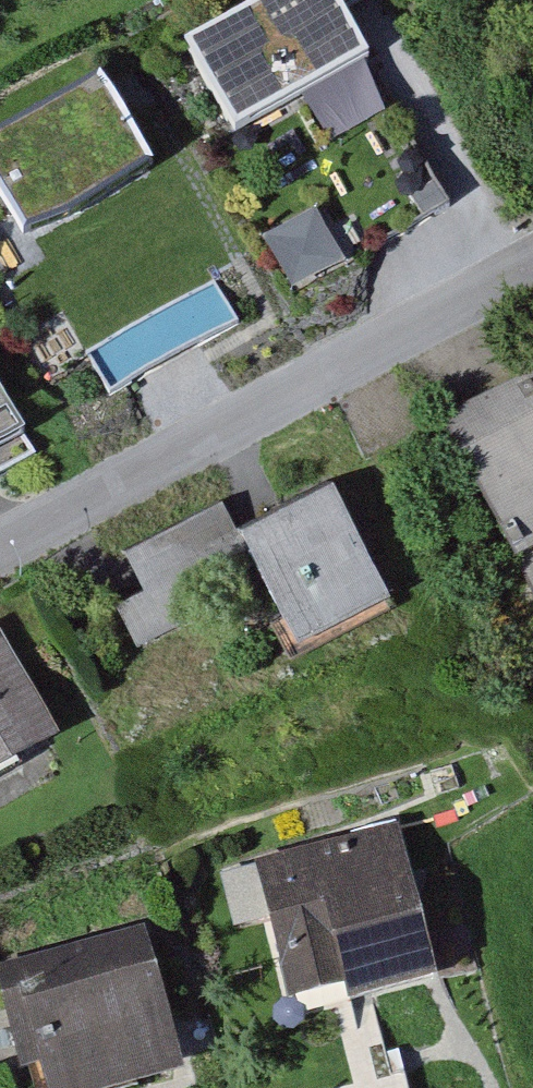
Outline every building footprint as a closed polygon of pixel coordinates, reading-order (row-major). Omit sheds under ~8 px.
[(232,140),(367,71),(331,0),(272,0),(183,45),(232,140)] [(0,134),(0,208),(23,247),(153,171),(97,77),(0,134)] [(443,428),(532,611),(532,384),(443,428)] [(34,461),(0,398),(0,479),(34,461)] [(299,664),(388,620),(331,506),(242,549),(299,664)] [(59,759),(0,636),(0,787),(59,759)] [(297,1024),(433,993),(397,834),(260,864),(297,1024)] [(143,931),(8,965),(39,1087),(176,1087),(182,1086),(143,931)] [(407,1079),(365,1087),(409,1087),(407,1079)]
